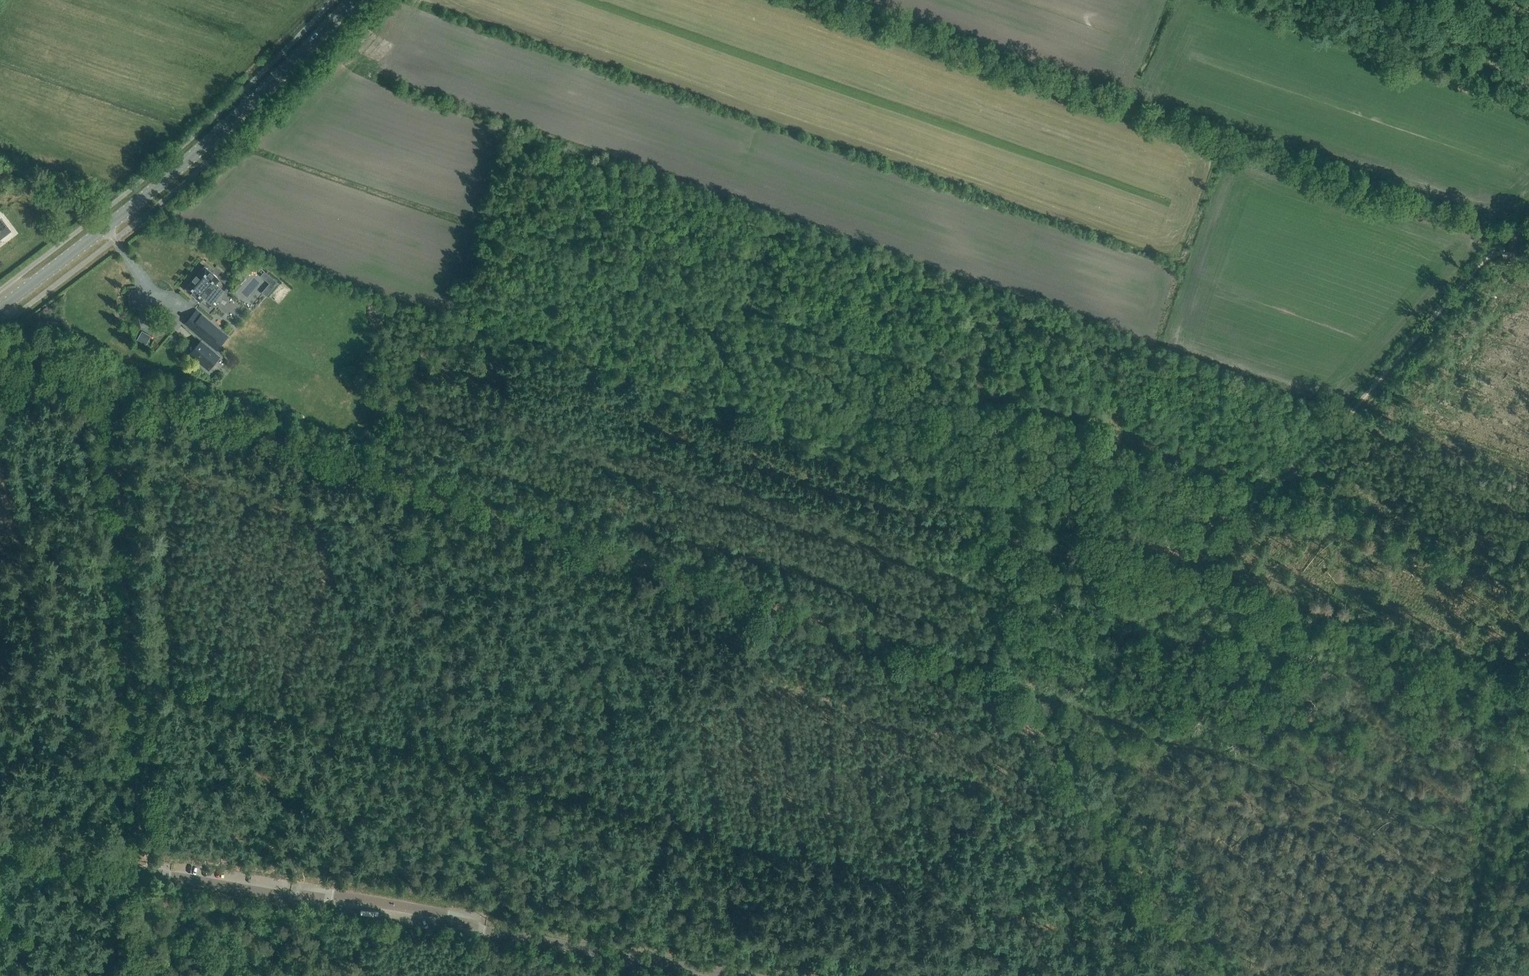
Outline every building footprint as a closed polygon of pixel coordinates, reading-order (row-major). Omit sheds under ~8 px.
[(0,217),(0,239),(11,231),(2,219),(2,220),(0,217)] [(204,266),(185,288),(201,302),(204,298),(212,305),(224,290),(216,284),(220,279),(204,266)] [(265,271),(261,276),(265,280),(269,275),(265,271)] [(250,273),(238,289),(248,297),(260,281),(250,273)] [(220,334),(201,318),(203,316),(197,311),(186,324),(216,349),(227,337),(221,332),(220,334)] [(149,344),(154,335),(145,330),(139,339),(149,344)] [(209,369),(219,358),(200,342),(190,354),(209,369)]
